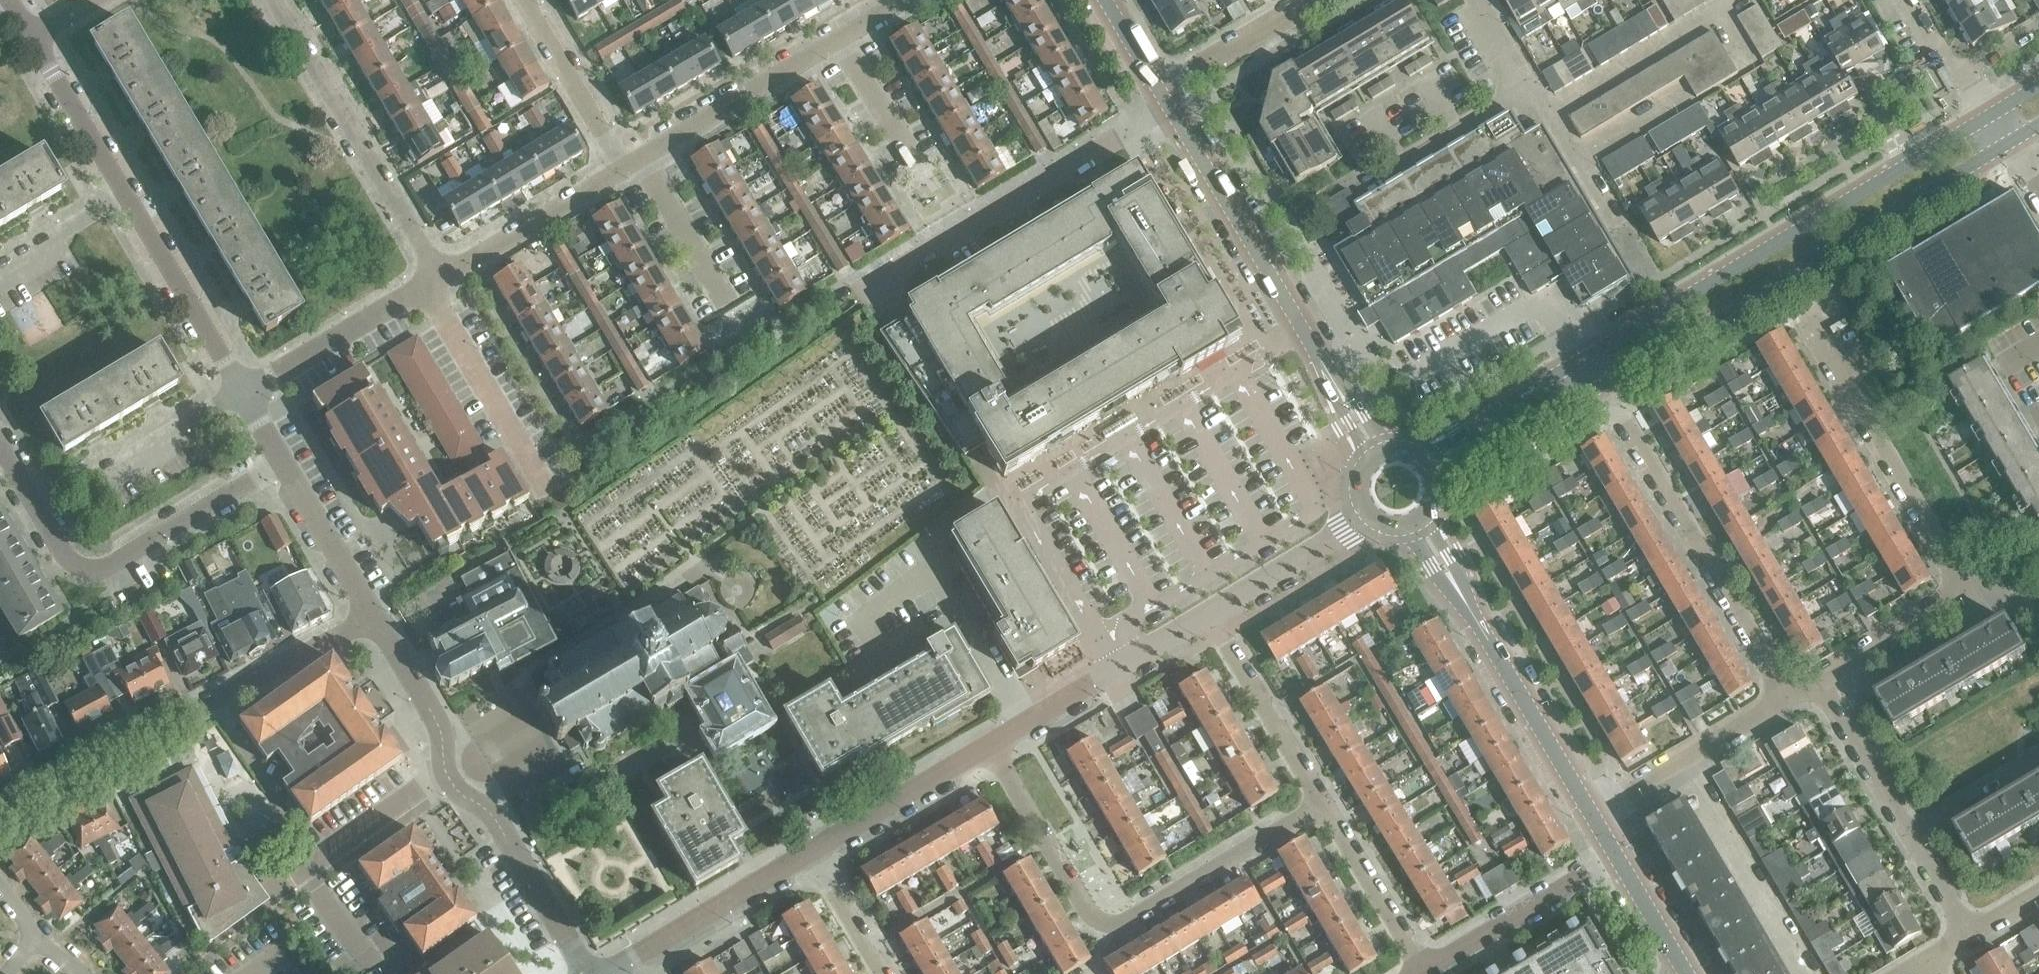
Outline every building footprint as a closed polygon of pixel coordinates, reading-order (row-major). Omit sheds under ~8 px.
[(354,0),(319,0),(330,19),(356,3),(354,0)] [(417,3),(415,0),(400,0),(406,10),(417,3)] [(451,4),(456,12),(464,7),(472,19),(498,4),(496,0),(457,0),(451,4)] [(577,19),(597,7),(593,0),(565,0),(576,19),(577,19)] [(684,10),(679,0),(675,0),(667,5),(674,16),(684,10)] [(774,33),(795,21),(782,0),(771,0),(758,7),(774,33)] [(795,21),(816,9),(810,0),(782,0),(795,21)] [(816,9),(831,0),(810,0),(816,9)] [(1038,0),(1009,0),(1004,3),(1011,15),(1004,20),(1009,28),(1016,24),(1043,8),(1038,0)] [(1182,0),(1152,0),(1160,13),(1182,0)] [(1173,35),(1201,18),(1193,5),(1200,1),(1199,0),(1182,0),(1160,13),(1173,35)] [(1238,3),(1237,0),(1222,0),(1227,9),(1238,3)] [(1317,109),(1389,66),(1430,41),(1406,0),(1284,72),(1280,65),(1269,71),(1274,79),(1262,128),(1254,133),(1260,143),(1269,138),(1296,185),(1338,160),(1314,121),(1304,127),(1301,122),(1313,115),(1314,110),(1312,107),(1315,105),(1317,109)] [(1521,28),(1522,28),(1521,26),(1533,19),(1539,29),(1547,25),(1532,0),(1504,0),(1521,28)] [(1565,12),(1558,0),(1532,0),(1547,25),(1554,20),(1553,18),(1564,11),(1565,12)] [(1590,9),(1585,0),(1558,0),(1565,12),(1566,11),(1564,9),(1576,2),(1582,13),(1590,9)] [(1590,9),(1598,4),(1595,0),(1585,0),(1590,9)] [(1675,22),(1685,16),(1675,0),(1666,0),(1663,2),(1675,22)] [(1695,11),(1689,0),(1675,0),(1685,16),(1695,11)] [(1695,11),(1705,5),(1702,0),(1689,0),(1695,11)] [(1950,8),(1963,0),(1945,0),(1950,8)] [(1994,8),(1989,0),(1963,0),(1950,8),(1961,28),(1994,8)] [(955,18),(964,13),(958,2),(949,7),(955,18)] [(356,3),(330,19),(342,40),(368,24),(356,3)] [(406,10),(412,20),(423,14),(420,8),(417,3),(406,10)] [(472,19),(484,40),(510,25),(498,4),(472,19)] [(446,24),(458,17),(451,5),(439,12),(446,24)] [(664,22),(674,16),(667,5),(657,11),(664,22)] [(1657,5),(1647,11),(1659,32),(1669,26),(1657,5)] [(1758,5),(1737,18),(1743,28),(1764,16),(1758,5)] [(737,19),(753,46),(774,33),(758,7),(737,19)] [(1029,45),(1055,29),(1043,8),(1016,24),(1029,45)] [(2011,14),(2001,20),(1994,8),(1961,28),(1973,47),(2016,22),(2011,14)] [(653,28),(664,22),(657,11),(647,17),(653,28)] [(1647,11),(1637,17),(1649,38),(1659,32),(1647,11)] [(962,28),(970,23),(964,13),(955,18),(962,28)] [(426,18),(423,14),(412,20),(418,31),(429,24),(426,18)] [(1851,25),(1845,14),(1838,18),(1868,70),(1878,65),(1874,59),(1885,53),(1864,17),(1851,25)] [(1743,28),(1750,38),(1770,26),(1764,16),(1743,28)] [(643,34),(653,28),(647,17),(636,23),(643,34)] [(1637,17),(1627,23),(1640,43),(1649,38),(1637,17)] [(1868,70),(1838,18),(1830,23),(1835,32),(1822,39),(1836,62),(1844,76),(1846,75),(1855,70),(1859,76),(1868,70)] [(737,19),(716,31),(732,58),(753,46),(737,19)] [(128,24),(127,22),(92,42),(106,66),(103,68),(111,80),(114,78),(127,101),(161,80),(158,82),(152,71),(155,69),(134,33),(130,35),(125,26),(128,24)] [(632,40),(643,34),(636,23),(626,29),(632,40)] [(968,39),(977,33),(970,23),(962,28),(968,39)] [(1630,49),(1640,43),(1627,23),(1618,29),(1630,49)] [(381,45),(368,24),(342,40),(355,60),(381,45)] [(418,31),(424,41),(436,34),(429,24),(418,31)] [(523,45),(510,25),(484,40),(497,61),(523,45)] [(1770,26),(1750,38),(1756,49),(1776,36),(1770,26)] [(928,48),(915,28),(889,43),(902,64),(928,48)] [(622,46),(632,40),(626,29),(615,35),(622,46)] [(1067,50),(1055,29),(1029,45),(1041,65),(1067,50)] [(1620,55),(1630,49),(1618,29),(1608,34),(1620,55)] [(1703,38),(1715,59),(1725,52),(1713,32),(1703,38)] [(974,49),(983,44),(977,33),(968,39),(974,49)] [(442,45),(436,34),(424,41),(427,45),(431,52),(442,45)] [(449,34),(439,40),(442,45),(445,50),(455,44),(449,34)] [(1620,55),(1608,34),(1598,40),(1611,61),(1620,55)] [(611,53),(622,46),(615,35),(605,42),(611,53)] [(1783,47),(1776,36),(1756,49),(1762,59),(1783,47)] [(1693,44),(1705,65),(1715,59),(1703,38),(1693,44)] [(718,66),(702,39),(681,51),(697,78),(718,66)] [(1601,67),(1611,61),(1598,40),(1588,46),(1601,67)] [(601,59),(611,53),(605,42),(594,48),(601,59)] [(697,78),(681,51),(681,52),(677,44),(668,49),(673,56),(660,64),(676,91),(697,78)] [(980,59),(989,54),(983,44),(974,49),(980,59)] [(1705,65),(1693,44),(1682,51),(1694,71),(1705,65)] [(393,66),(381,45),(355,60),(367,81),(393,66)] [(448,55),(442,45),(431,52),(437,62),(448,55)] [(497,61),(509,82),(535,66),(523,45),(497,61)] [(928,48),(902,64),(914,85),(940,69),(928,48)] [(1054,86),(1080,71),(1067,50),(1041,65),(1054,86)] [(1572,56),(1584,76),(1594,70),(1582,50),(1572,56)] [(1672,57),(1684,77),(1694,71),(1682,51),(1672,57)] [(1705,65),(1711,75),(1732,63),(1725,52),(1715,59),(1705,65)] [(986,70),(995,65),(989,54),(980,59),(986,70)] [(454,66),(448,55),(437,62),(443,72),(454,66)] [(1410,77),(1433,63),(1428,55),(1405,69),(1410,77)] [(1562,62),(1575,82),(1584,76),(1572,56),(1562,62)] [(1684,77),(1672,57),(1662,63),(1674,83),(1684,77)] [(1824,69),(1818,58),(1810,62),(1841,114),(1851,108),(1847,102),(1858,96),(1846,75),(1844,76),(1836,62),(1824,69)] [(1552,68),(1565,88),(1575,82),(1562,62),(1552,68)] [(1841,114),(1810,62),(1803,67),(1809,78),(1797,85),(1818,120),(1828,114),(1832,120),(1841,114)] [(1674,83),(1662,63),(1651,69),(1664,90),(1674,83)] [(1717,86),(1738,73),(1732,63),(1711,75),(1717,86)] [(660,64),(639,76),(655,103),(676,91),(660,64)] [(993,80),(1001,75),(995,65),(986,70),(993,80)] [(1684,77),(1690,87),(1711,75),(1705,65),(1694,71),(1684,77)] [(406,86),(393,66),(367,81),(379,102),(406,86)] [(454,66),(443,72),(449,82),(460,76),(454,66)] [(548,87),(535,66),(509,82),(522,102),(548,87)] [(1542,73),(1555,94),(1565,88),(1552,68),(1542,73)] [(953,90),(940,69),(914,85),(927,106),(953,90)] [(1651,69),(1641,75),(1653,96),(1664,90),(1651,69)] [(1080,71),(1054,86),(1060,96),(1052,101),(1059,111),(1092,92),(1080,71)] [(999,91),(1007,85),(1001,75),(993,80),(999,91)] [(1643,102),(1653,96),(1641,75),(1631,81),(1643,102)] [(1711,75),(1690,87),(1697,98),(1717,86),(1711,75)] [(460,76),(449,82),(455,93),(466,86),(460,76)] [(618,88),(634,115),(655,103),(639,76),(618,88)] [(1373,99),(1396,86),(1391,78),(1369,92),(1373,99)] [(127,101),(140,123),(141,123),(138,125),(145,138),(148,136),(162,159),(196,138),(195,137),(192,139),(186,129),(189,127),(168,91),(165,93),(158,83),(162,81),(161,80),(127,101)] [(1631,81),(1621,87),(1633,108),(1643,102),(1631,81)] [(1785,92),(1779,81),(1771,86),(1802,138),(1812,132),(1808,126),(1818,120),(1797,85),(1785,92)] [(1005,101),(1014,96),(1007,85),(999,91),(1005,101)] [(418,107),(406,86),(379,102),(392,123),(418,107)] [(455,93),(461,103),(472,97),(466,86),(455,93)] [(791,102),(791,103),(804,123),(830,106),(817,86),(791,102)] [(1802,138),(1771,86),(1764,90),(1770,101),(1758,108),(1779,143),(1789,137),(1793,143),(1802,138)] [(1621,87),(1610,94),(1623,114),(1633,108),(1621,87)] [(953,90),(927,106),(939,126),(965,111),(953,90)] [(1063,119),(1070,115),(1078,128),(1105,113),(1092,92),(1059,111),(1058,112),(1063,119)] [(1612,120),(1623,114),(1610,94),(1600,100),(1612,120)] [(1012,112),(1020,107),(1014,96),(1005,101),(1012,112)] [(468,114),(479,107),(472,97),(461,103),(468,114)] [(1336,121),(1359,108),(1354,100),(1332,114),(1336,121)] [(1569,118),(1581,139),(1612,120),(1600,100),(1569,118)] [(1699,104),(1689,110),(1701,130),(1706,127),(1711,124),(1699,104)] [(1746,116),(1740,105),(1732,109),(1763,161),(1773,155),(1769,149),(1779,143),(1758,108),(1746,116)] [(843,127),(830,106),(804,123),(817,143),(843,127)] [(430,128),(430,127),(418,107),(392,123),(404,144),(430,128)] [(468,114),(474,124),(485,118),(479,107),(468,114)] [(1018,122),(1026,117),(1020,107),(1012,112),(1018,122)] [(524,114),(530,125),(541,118),(535,108),(524,114)] [(1763,161),(1732,109),(1725,114),(1731,125),(1719,132),(1720,134),(1739,167),(1750,160),(1754,167),(1763,161)] [(1689,110),(1679,116),(1691,136),(1701,130),(1689,110)] [(978,132),(965,111),(939,126),(952,147),(978,132)] [(1510,114),(1374,195),(1359,205),(1359,204),(1357,205),(1349,190),(1325,204),(1349,243),(1336,251),(1370,308),(1372,307),(1394,345),(1415,333),(1402,310),(1443,285),(1456,308),(1477,296),(1463,273),(1505,248),(1532,295),(1565,275),(1583,306),(1606,293),(1611,300),(1636,284),(1543,127),(1526,137),(1512,114),(1513,114),(1512,113),(1510,114)] [(1679,116),(1669,122),(1681,142),(1691,136),(1679,116)] [(1024,133),(1033,127),(1026,117),(1018,122),(1024,133)] [(1056,123),(1052,117),(1037,125),(1043,133),(1056,125),(1055,124),(1056,123)] [(491,128),(485,118),(474,124),(480,135),(491,128)] [(541,118),(530,125),(537,135),(548,129),(541,118)] [(442,120),(430,127),(430,128),(404,144),(409,152),(406,154),(412,164),(415,162),(417,164),(443,149),(435,136),(447,129),(442,120)] [(755,136),(764,131),(758,122),(749,127),(755,136)] [(1669,122),(1659,128),(1671,148),(1681,142),(1669,122)] [(1713,138),(1720,134),(1719,132),(1713,123),(1711,124),(1706,127),(1713,138)] [(546,138),(562,165),(583,152),(567,125),(546,138)] [(823,153),(829,164),(855,148),(843,127),(817,143),(814,145),(820,155),(823,153)] [(1030,143),(1039,138),(1033,127),(1024,133),(1030,143)] [(1661,154),(1671,148),(1659,128),(1649,134),(1661,154)] [(762,147),(770,142),(764,131),(755,136),(762,147)] [(952,147),(964,168),(990,153),(990,152),(978,132),(952,147)] [(500,143),(493,133),(483,139),(489,149),(500,143)] [(162,159),(175,180),(175,181),(172,183),(179,195),(182,194),(196,216),(230,196),(230,195),(226,197),(220,187),(224,185),(202,149),(199,151),(193,141),(196,139),(196,138),(162,159)] [(541,177),(562,165),(546,138),(525,150),(541,177)] [(1036,153),(1045,148),(1039,138),(1030,143),(1036,153)] [(1655,158),(1643,138),(1632,144),(1644,164),(1655,158)] [(726,140),(691,161),(703,182),(729,167),(722,155),(732,150),(726,140)] [(768,157),(777,152),(770,142),(762,147),(768,157)] [(489,149),(495,160),(492,161),(496,168),(484,176),(500,202),(521,190),(501,156),(506,153),(500,143),(489,149)] [(1644,164),(1632,144),(1622,150),(1634,170),(1644,164)] [(868,168),(855,148),(829,164),(842,184),(868,168)] [(509,152),(506,153),(501,156),(521,190),(541,177),(525,150),(513,158),(509,152)] [(1634,170),(1622,150),(1612,156),(1624,176),(1634,170)] [(775,169),(784,164),(777,152),(768,157),(775,169)] [(977,189),(1003,174),(990,153),(964,168),(977,189)] [(63,189),(43,155),(41,156),(43,160),(33,165),(31,162),(0,180),(0,216),(5,224),(28,211),(29,214),(42,206),(40,203),(63,189)] [(1602,162),(1614,182),(1624,176),(1612,156),(1602,162)] [(441,164),(447,174),(458,167),(452,157),(441,164)] [(1706,168),(1699,157),(1692,162),(1722,213),(1732,208),(1728,201),(1739,195),(1718,160),(1706,168)] [(1722,213),(1692,162),(1684,166),(1690,177),(1678,184),(1699,219),(1709,213),(1713,219),(1722,213)] [(781,179),(790,173),(784,164),(775,169),(781,179)] [(1234,332),(1235,332),(1135,165),(905,303),(911,312),(907,315),(907,316),(879,333),(964,457),(984,445),(1003,476),(1176,373),(1178,377),(1224,350),(1224,349),(1238,340),(1234,332)] [(447,174),(452,182),(454,185),(459,182),(459,181),(464,177),(458,167),(447,174)] [(716,203),(742,187),(729,167),(703,182),(716,203)] [(868,168),(842,184),(855,206),(881,189),(868,168)] [(787,188),(796,183),(790,173),(781,179),(787,188)] [(459,181),(459,182),(463,188),(479,215),(500,202),(484,176),(471,183),(467,176),(464,177),(459,181)] [(1666,191),(1660,181),(1652,185),(1683,237),(1693,231),(1689,225),(1699,219),(1678,184),(1666,191)] [(794,199),(802,194),(796,183),(787,188),(794,199)] [(1683,237),(1652,185),(1645,190),(1651,200),(1639,208),(1659,242),(1670,236),(1674,242),(1683,237)] [(728,224),(754,208),(742,187),(716,203),(728,224)] [(479,215),(463,188),(442,201),(458,227),(479,215)] [(855,206),(868,226),(894,210),(881,189),(855,206)] [(1925,337),(1935,352),(1962,336),(1961,334),(2038,287),(2038,235),(2014,193),(1913,253),(1912,252),(1884,268),(1925,337)] [(800,210),(809,205),(802,194),(794,199),(800,210)] [(196,216),(209,238),(209,239),(206,241),(214,253),(217,251),(230,274),(265,254),(264,253),(261,255),(255,245),(258,243),(237,207),(233,209),(227,199),(231,197),(230,196),(196,216)] [(592,221),(604,241),(630,226),(618,205),(592,221)] [(807,220),(815,215),(809,205),(800,210),(807,220)] [(728,224),(741,245),(767,229),(754,208),(728,224)] [(907,231),(894,210),(868,226),(861,231),(866,239),(874,235),(881,247),(907,231)] [(813,230),(822,225),(815,215),(807,220),(813,230)] [(779,251),(771,237),(779,232),(774,225),(767,229),(741,245),(753,266),(779,251)] [(819,241),(828,236),(822,225),(813,230),(819,241)] [(643,247),(630,226),(604,241),(612,255),(605,259),(609,267),(617,262),(643,247)] [(825,251),(834,245),(828,236),(819,241),(825,251)] [(557,256),(565,250),(559,240),(551,245),(557,256)] [(831,261),(840,256),(834,245),(825,251),(831,261)] [(655,267),(643,247),(617,262),(629,283),(655,267)] [(563,266),(572,261),(565,250),(557,256),(563,266)] [(753,266),(766,287),(792,271),(779,251),(753,266)] [(251,309),(264,330),(265,333),(300,312),(298,310),(295,312),(289,302),(293,300),(271,264),(268,266),(262,256),(265,254),(230,274),(244,297),(241,298),(248,311),(251,309)] [(838,272),(847,267),(840,256),(831,261),(838,272)] [(569,276),(578,271),(572,261),(563,266),(569,276)] [(519,264),(492,280),(505,301),(531,285),(519,264)] [(655,267),(629,283),(634,290),(642,304),(668,288),(655,267)] [(575,286),(584,281),(578,271),(569,276),(575,286)] [(792,271),(766,287),(778,308),(804,292),(792,271)] [(581,297),(590,291),(584,281),(575,286),(581,297)] [(543,306),(531,285),(505,301),(517,322),(543,306)] [(655,325),(681,310),(668,288),(642,304),(624,314),(630,324),(647,313),(648,314),(655,325)] [(588,307),(596,302),(590,291),(581,297),(588,307)] [(594,317),(603,312),(596,302),(588,307),(594,317)] [(556,327),(543,306),(517,322),(530,343),(556,327)] [(655,325),(667,346),(693,330),(681,310),(655,325)] [(600,327),(609,322),(603,312),(594,317),(600,327)] [(606,338),(615,333),(609,322),(600,327),(606,338)] [(568,348),(556,327),(530,343),(542,363),(568,348)] [(706,351),(693,330),(667,346),(680,367),(706,351)] [(1757,347),(1769,367),(1795,352),(1783,332),(1757,347)] [(612,348),(621,343),(615,333),(606,338),(612,348)] [(454,465),(483,448),(417,337),(388,355),(454,465)] [(619,358),(627,353),(621,343),(612,348),(619,358)] [(555,385),(581,370),(568,348),(542,363),(555,385)] [(103,388),(101,384),(100,384),(121,419),(143,405),(145,408),(158,401),(156,398),(179,384),(159,350),(156,351),(159,354),(149,360),(147,357),(111,378),(113,381),(103,388)] [(1769,367),(1782,388),(1807,373),(1795,352),(1769,367)] [(625,369),(633,363),(627,353),(619,358),(625,369)] [(2038,521),(2038,458),(1982,362),(1948,382),(1955,394),(1957,393),(1961,399),(1960,399),(1961,400),(1965,406),(1963,407),(1976,429),(1978,428),(1982,434),(1981,434),(1982,435),(1986,441),(1984,442),(1997,464),(1999,463),(2002,469),(2002,470),(2003,470),(2007,476),(2005,477),(2018,499),(2020,498),(2023,504),(2023,505),(2024,505),(2027,511),(2026,512),(2026,514),(2032,511),(2038,521)] [(631,379),(640,374),(633,363),(625,369),(631,379)] [(1738,381),(1740,380),(1730,363),(1719,369),(1729,386),(1738,381)] [(513,508),(528,499),(499,452),(487,460),(490,466),(423,505),(416,494),(425,488),(364,386),(370,383),(362,370),(312,400),(320,414),(325,411),(330,420),(325,422),(334,437),(338,434),(349,453),(345,455),(361,482),(365,479),(376,498),(372,501),(380,515),(385,512),(391,519),(396,516),(409,529),(417,524),(433,550),(434,549),(443,544),(445,548),(460,540),(457,535),(465,530),(468,535),(482,526),(480,522),(488,517),(491,521),(505,512),(502,508),(511,503),(513,508)] [(555,385),(568,406),(594,390),(581,370),(555,385)] [(1794,409),(1820,394),(1807,373),(1782,388),(1794,409)] [(639,392),(647,386),(640,374),(631,379),(639,392)] [(1743,390),(1753,384),(1747,375),(1740,380),(1738,381),(1743,390)] [(1743,390),(1738,381),(1729,386),(1734,395),(1743,390)] [(121,419),(100,384),(100,385),(102,388),(91,394),(89,391),(53,412),(55,416),(46,421),(44,418),(42,419),(62,454),(86,440),(88,443),(100,435),(98,432),(121,419)] [(1720,404),(1729,398),(1724,389),(1714,395),(1720,404)] [(606,411),(594,390),(568,406),(580,427),(606,411)] [(1794,409),(1806,430),(1832,415),(1820,394),(1794,409)] [(1665,429),(1687,416),(1675,395),(1653,409),(1665,429)] [(1710,409),(1720,404),(1714,395),(1705,400),(1710,409)] [(1734,400),(1723,406),(1730,419),(1741,412),(1734,400)] [(1763,420),(1754,404),(1743,410),(1753,426),(1762,421),(1767,430),(1776,424),(1771,415),(1763,420)] [(1665,429),(1677,450),(1700,437),(1711,430),(1705,421),(1704,422),(1697,410),(1687,416),(1665,429)] [(1806,430),(1819,450),(1844,435),(1832,415),(1806,430)] [(1758,435),(1767,430),(1762,421),(1753,426),(1758,435)] [(1743,444),(1753,438),(1747,429),(1738,435),(1743,444)] [(1734,449),(1743,444),(1738,435),(1729,440),(1734,449)] [(1831,471),(1856,456),(1844,435),(1819,450),(1831,471)] [(1582,450),(1595,471),(1617,458),(1605,437),(1582,450)] [(1677,450),(1690,471),(1712,457),(1700,437),(1677,450)] [(1831,471),(1843,492),(1869,477),(1856,456),(1831,471)] [(1690,471),(1702,492),(1724,478),(1712,457),(1690,471)] [(1595,471),(1607,492),(1629,479),(1617,458),(1595,471)] [(1792,472),(1802,467),(1796,458),(1787,463),(1792,472)] [(1783,478),(1792,472),(1787,463),(1778,469),(1783,478)] [(1544,473),(1554,490),(1563,484),(1565,483),(1555,466),(1544,473)] [(1769,486),(1778,481),(1773,472),(1763,478),(1769,486)] [(1527,483),(1537,500),(1539,498),(1549,493),(1539,476),(1527,483)] [(1856,512),(1881,497),(1869,477),(1843,492),(1856,512)] [(1714,512),(1737,499),(1724,478),(1702,492),(1714,512)] [(1759,492),(1769,486),(1763,478),(1754,483),(1759,492)] [(1578,488),(1572,479),(1565,483),(1563,484),(1568,493),(1578,488)] [(1642,499),(1629,479),(1607,492),(1619,512),(1642,499)] [(1559,499),(1568,493),(1563,484),(1554,490),(1559,499)] [(1545,507),(1554,502),(1549,493),(1539,498),(1545,507)] [(1893,518),(1881,497),(1856,512),(1868,533),(1893,518)] [(1535,513),(1545,507),(1539,498),(1537,500),(1530,504),(1535,513)] [(1487,535),(1513,520),(1500,499),(1475,514),(1487,535)] [(1619,512),(1632,533),(1654,520),(1642,499),(1619,512)] [(1714,512),(1727,533),(1749,520),(1737,499),(1714,512)] [(1817,513),(1826,508),(1821,499),(1812,504),(1817,513)] [(1808,519),(1817,513),(1812,504),(1802,510),(1808,519)] [(18,640),(62,614),(1,508),(0,509),(0,609),(18,640)] [(988,616),(998,632),(992,635),(1014,672),(1027,664),(1031,671),(1076,644),(994,508),(950,535),(960,551),(952,556),(988,616)] [(1793,527),(1802,522),(1797,513),(1788,518),(1793,527)] [(276,551),(289,543),(290,543),(274,515),(260,523),(276,551)] [(1784,533),(1793,527),(1788,518),(1778,524),(1784,533)] [(1868,533),(1880,554),(1906,539),(1893,518),(1868,533)] [(1487,535),(1499,555),(1525,540),(1513,520),(1487,535)] [(1593,535),(1602,529),(1597,520),(1588,526),(1593,535)] [(1644,554),(1666,541),(1654,520),(1632,533),(1632,534),(1624,539),(1628,547),(1637,542),(1644,554)] [(1727,533),(1739,554),(1761,540),(1749,520),(1727,533)] [(1584,540),(1593,535),(1588,526),(1578,531),(1584,540)] [(1569,549),(1579,543),(1573,534),(1564,540),(1569,549)] [(1880,554),(1893,575),(1918,560),(1906,539),(1880,554)] [(1499,555),(1512,576),(1537,561),(1525,540),(1499,555)] [(1560,554),(1569,549),(1564,540),(1555,545),(1560,554)] [(1739,554),(1751,574),(1774,561),(1761,540),(1739,554)] [(1841,555),(1851,549),(1845,540),(1836,546),(1841,555)] [(484,670),(493,665),(498,673),(531,656),(556,643),(504,541),(503,542),(517,568),(455,601),(460,611),(464,610),(469,618),(457,624),(455,621),(443,627),(445,631),(427,641),(434,654),(431,656),(436,665),(433,675),(438,685),(451,688),(484,670)] [(1644,554),(1656,575),(1679,561),(1666,541),(1644,554)] [(1832,560),(1841,555),(1836,546),(1827,551),(1832,560)] [(1818,569),(1827,563),(1822,554),(1812,560),(1818,569)] [(198,557),(179,567),(184,578),(204,568),(198,557)] [(1808,574),(1818,569),(1812,560),(1803,565),(1808,574)] [(1930,580),(1918,560),(1893,575),(1905,595),(1930,580)] [(1512,576),(1524,597),(1549,582),(1537,561),(1512,576)] [(1618,576),(1627,570),(1622,561),(1612,567),(1618,576)] [(1668,595),(1691,582),(1679,561),(1656,575),(1647,580),(1652,588),(1661,583),(1668,595)] [(1751,574),(1764,595),(1786,582),(1774,561),(1751,574)] [(1378,602),(1398,591),(1398,590),(1382,564),(1362,576),(1378,602)] [(1609,581),(1618,576),(1612,567),(1603,572),(1609,581)] [(247,654),(249,656),(264,648),(263,646),(276,639),(265,618),(266,617),(257,599),(252,602),(249,596),(257,592),(246,569),(236,574),(238,577),(215,589),(234,627),(247,654)] [(307,573),(306,573),(270,592),(292,634),(309,625),(309,626),(316,622),(316,621),(316,619),(319,617),(321,619),(321,620),(329,616),(307,573)] [(1594,590),(1603,584),(1598,575),(1589,581),(1594,590)] [(1358,615),(1378,602),(1362,576),(1342,588),(1358,615)] [(1585,596),(1594,590),(1589,581),(1579,586),(1585,596)] [(1866,596),(1868,595),(1875,590),(1870,581),(1861,587),(1866,596)] [(1524,597),(1536,618),(1562,603),(1549,582),(1524,597)] [(1703,603),(1691,582),(1668,595),(1681,616),(1703,603)] [(1764,595),(1776,616),(1798,602),(1786,582),(1764,595)] [(1851,592),(1857,601),(1866,596),(1861,587),(1851,592)] [(584,750),(592,745),(592,747),(593,748),(594,749),(595,750),(597,750),(598,751),(600,750),(601,750),(603,749),(604,748),(605,747),(605,746),(606,745),(606,743),(665,708),(666,711),(680,702),(679,699),(687,694),(710,732),(704,735),(716,755),(768,724),(737,672),(753,662),(738,636),(731,624),(726,624),(720,614),(711,610),(697,588),(653,614),(649,608),(632,617),(631,615),(616,624),(617,626),(558,661),(556,660),(555,660),(554,660),(552,660),(551,661),(550,661),(548,662),(548,664),(547,665),(547,667),(547,668),(547,670),(548,671),(549,672),(542,676),(545,681),(532,688),(539,700),(536,702),(535,706),(537,709),(540,710),(541,712),(542,712),(543,714),(541,716),(542,718),(543,718),(544,718),(545,717),(548,722),(550,726),(549,727),(548,727),(549,728),(548,728),(549,731),(552,729),(553,732),(554,734),(553,737),(555,741),(559,742),(562,740),(569,752),(581,745),(584,750)] [(1338,627),(1358,615),(1342,588),(1322,600),(1338,627)] [(243,656),(247,654),(234,627),(215,589),(207,593),(221,619),(219,620),(224,631),(216,635),(229,663),(243,656)] [(1842,610),(1851,604),(1846,595),(1837,601),(1842,610)] [(1867,618),(1878,612),(1868,595),(1866,596),(1857,601),(1867,618)] [(1318,639),(1338,627),(1322,600),(1302,613),(1318,639)] [(1833,615),(1842,610),(1837,601),(1828,607),(1833,615)] [(1642,617),(1651,612),(1646,602),(1636,608),(1642,617)] [(1811,623),(1798,602),(1776,616),(1788,637),(1811,623)] [(1536,618),(1549,638),(1574,623),(1562,603),(1536,618)] [(1681,616),(1693,637),(1716,624),(1703,603),(1681,616)] [(1384,622),(1393,617),(1386,607),(1378,612),(1384,622)] [(1633,622),(1642,617),(1636,608),(1627,613),(1633,622)] [(152,643),(165,637),(152,612),(140,618),(152,643)] [(1298,651),(1318,639),(1302,613),(1282,625),(1298,651)] [(1618,631),(1627,626),(1622,616),(1613,622),(1618,631)] [(1390,633),(1399,627),(1393,617),(1384,622),(1390,633)] [(773,650),(805,632),(797,618),(765,637),(773,650)] [(1952,651),(1943,657),(1962,689),(2025,651),(2018,640),(2019,639),(2015,633),(2006,619),(1977,636),(1976,635),(1976,632),(1966,637),(1965,638),(1967,640),(1968,642),(1959,647),(1960,648),(1953,652),(1952,651)] [(1412,637),(1424,657),(1451,642),(1439,621),(1412,637)] [(1609,637),(1618,631),(1613,622),(1603,627),(1609,637)] [(1549,638),(1561,659),(1586,644),(1574,623),(1549,638)] [(1788,637),(1800,657),(1830,639),(1826,631),(1818,636),(1811,623),(1788,637)] [(203,632),(202,631),(198,624),(165,641),(183,675),(185,673),(186,675),(196,669),(196,668),(198,667),(197,664),(199,663),(199,664),(215,656),(210,646),(214,644),(207,630),(203,632)] [(1728,644),(1716,624),(1693,637),(1705,658),(1728,644)] [(1278,664),(1278,663),(1298,651),(1282,625),(1262,637),(1278,664)] [(975,703),(989,694),(952,632),(924,649),(929,658),(839,710),(827,690),(784,715),(793,729),(798,726),(807,740),(801,743),(821,778),(856,758),(859,763),(874,754),(871,749),(885,740),(888,746),(915,730),(912,725),(927,716),(933,727),(960,711),(957,705),(971,697),(975,703)] [(1359,653),(1359,655),(1368,650),(1362,640),(1353,645),(1359,653)] [(1463,662),(1451,642),(1424,657),(1436,677),(1463,662)] [(1586,644),(1561,659),(1573,680),(1599,665),(1586,644)] [(1666,658),(1676,653),(1670,644),(1661,649),(1666,658)] [(1705,658),(1718,678),(1740,665),(1728,644),(1705,658)] [(132,704),(151,694),(136,666),(124,673),(109,645),(93,654),(108,683),(116,698),(127,693),(132,704)] [(150,660),(136,666),(151,694),(169,685),(158,664),(162,662),(155,648),(146,652),(150,660)] [(1657,664),(1666,658),(1661,649),(1652,655),(1657,664)] [(1369,650),(1368,650),(1359,655),(1365,665),(1374,659),(1369,650)] [(116,698),(108,683),(93,654),(82,660),(93,680),(86,683),(91,692),(65,705),(79,732),(112,714),(106,704),(116,698)] [(1304,671),(1313,666),(1307,655),(1298,661),(1304,671)] [(1962,689),(1943,657),(1929,665),(1929,666),(1922,670),(1922,669),(1913,674),(1912,673),(1911,670),(1900,676),(1903,678),(1904,680),(1895,685),(1895,686),(1888,690),(1888,689),(1875,697),(1883,711),(1882,711),(1886,718),(1887,717),(1894,729),(1962,689)] [(238,724),(266,762),(277,754),(294,778),(282,786),(310,824),(402,759),(383,732),(381,733),(375,723),(376,722),(357,695),(356,696),(349,687),(350,686),(331,658),(238,724)] [(1643,672),(1652,667),(1646,658),(1637,663),(1643,672)] [(1371,674),(1380,669),(1374,659),(1365,665),(1371,674)] [(1436,677),(1448,698),(1475,682),(1472,683),(1468,677),(1471,675),(1463,662),(1436,677)] [(1633,678),(1643,672),(1637,663),(1628,669),(1633,678)] [(1586,700),(1611,685),(1599,665),(1573,680),(1586,700)] [(1752,686),(1740,665),(1718,678),(1730,699),(1752,686)] [(1310,681),(1319,676),(1313,666),(1304,671),(1310,681)] [(39,669),(26,675),(36,693),(45,710),(57,703),(39,669)] [(1377,684),(1385,678),(1380,669),(1371,674),(1377,684)] [(1215,692),(1205,675),(1204,672),(1177,688),(1185,700),(1177,705),(1179,709),(1181,712),(1215,692)] [(1383,694),(1392,688),(1385,678),(1377,684),(1383,694)] [(1487,702),(1475,682),(1448,698),(1460,718),(1487,702)] [(1586,700),(1598,721),(1623,706),(1611,685),(1586,700)] [(1695,685),(1685,690),(1691,699),(1692,699),(1700,694),(1695,685)] [(1313,723),(1339,707),(1327,687),(1301,703),(1313,723)] [(1389,704),(1398,698),(1392,688),(1383,694),(1389,704)] [(1416,711),(1427,704),(1418,689),(1407,696),(1416,711)] [(1682,705),(1691,699),(1685,690),(1676,696),(1682,705)] [(1228,712),(1215,692),(1181,712),(1182,714),(1183,713),(1190,709),(1201,728),(1228,712)] [(10,714),(0,693),(0,719),(10,714)] [(22,722),(38,752),(60,740),(45,710),(36,693),(23,700),(32,716),(22,722)] [(1383,709),(1376,696),(1369,700),(1377,713),(1383,709)] [(1395,714),(1404,709),(1398,698),(1389,704),(1395,714)] [(1677,708),(1671,699),(1662,705),(1667,714),(1677,708)] [(1692,722),(1702,715),(1692,699),(1691,699),(1682,705),(1692,722)] [(1472,738),(1499,722),(1487,702),(1460,718),(1472,738)] [(1313,723),(1326,743),(1359,722),(1352,727),(1345,715),(1352,711),(1347,703),(1340,707),(1339,707),(1313,723)] [(1658,719),(1664,716),(1667,714),(1662,705),(1653,710),(1658,719)] [(1598,721),(1610,742),(1636,727),(1623,706),(1598,721)] [(1134,713),(1146,734),(1151,731),(1157,728),(1145,707),(1134,713)] [(1181,712),(1179,709),(1169,715),(1174,723),(1185,717),(1183,713),(1182,714),(1181,712)] [(1401,724),(1410,719),(1404,709),(1395,714),(1401,724)] [(1240,733),(1228,712),(1201,728),(1213,748),(1240,733)] [(1136,740),(1142,736),(1146,734),(1134,713),(1124,720),(1136,740)] [(1164,729),(1174,723),(1169,715),(1159,721),(1164,729)] [(19,740),(8,719),(0,723),(0,746),(1,749),(19,740)] [(1407,734),(1416,729),(1410,719),(1401,724),(1407,734)] [(1332,749),(1330,750),(1338,763),(1364,747),(1357,735),(1364,730),(1359,722),(1326,743),(1326,744),(1328,742),(1332,749)] [(1507,735),(1499,722),(1472,738),(1484,758),(1511,742),(1510,742),(1508,743),(1504,737),(1507,735)] [(1636,727),(1610,742),(1623,763),(1648,748),(1636,727)] [(1772,743),(1785,764),(1811,748),(1799,727),(1772,743)] [(1413,744),(1422,739),(1416,729),(1407,734),(1413,744)] [(1149,746),(1157,741),(1151,731),(1146,734),(1142,736),(1149,746)] [(1252,753),(1240,733),(1213,748),(1205,753),(1210,761),(1218,756),(1225,769),(1252,753)] [(1065,754),(1078,774),(1104,759),(1092,738),(1065,754)] [(1124,753),(1134,747),(1129,738),(1119,744),(1124,753)] [(1419,754),(1428,749),(1422,739),(1413,744),(1419,754)] [(1155,756),(1163,751),(1157,741),(1149,746),(1155,756)] [(1496,778),(1523,762),(1511,742),(1484,758),(1496,778)] [(1114,759),(1124,753),(1119,744),(1108,750),(1114,759)] [(1338,763),(1350,783),(1376,767),(1364,747),(1338,763)] [(1824,769),(1811,748),(1785,764),(1778,768),(1790,789),(1824,769)] [(1425,764),(1434,759),(1428,749),(1419,754),(1425,763),(1425,764)] [(1161,766),(1169,761),(1163,751),(1155,756),(1161,766)] [(1225,785),(1230,793),(1264,773),(1252,753),(1225,769),(1232,780),(1225,785)] [(9,772),(0,755),(0,777),(9,772)] [(1116,779),(1104,759),(1078,774),(1090,795),(1116,779)] [(1432,774),(1440,769),(1435,760),(1434,759),(1425,764),(1432,774)] [(1167,776),(1175,771),(1169,761),(1161,766),(1167,776)] [(1535,783),(1523,762),(1496,778),(1508,798),(1535,783)] [(712,796),(703,782),(708,778),(700,764),(657,789),(667,806),(652,814),(677,858),(683,855),(692,870),(686,873),(695,887),(738,862),(728,846),(742,837),(717,793),(712,796)] [(1350,783),(1362,803),(1389,787),(1376,767),(1350,783)] [(1438,785),(1447,780),(1440,769),(1432,774),(1438,785)] [(1836,789),(1824,769),(1790,789),(1784,793),(1788,800),(1802,792),(1810,805),(1836,789)] [(131,801),(205,948),(212,943),(210,940),(265,901),(238,865),(242,863),(240,861),(234,864),(228,852),(231,850),(190,770),(131,801)] [(1173,786),(1181,781),(1175,771),(1167,776),(1173,786)] [(1725,799),(1737,792),(1725,771),(1713,778),(1725,799)] [(1196,772),(1187,777),(1193,787),(1202,782),(1196,772)] [(1276,793),(1264,773),(1230,793),(1237,789),(1249,809),(1276,793)] [(1148,778),(1140,783),(1143,789),(1152,784),(1148,778)] [(1090,795),(1102,815),(1136,795),(1136,794),(1128,799),(1116,779),(1090,795)] [(2033,783),(2032,782),(2021,789),(2038,820),(2038,779),(2033,783)] [(1453,790),(1447,780),(1438,785),(1444,795),(1453,790)] [(1179,796),(1187,791),(1181,781),(1173,786),(1179,796)] [(1540,797),(1542,795),(1535,783),(1508,798),(1520,818),(1547,803),(1546,802),(1544,803),(1540,797)] [(1725,799),(1738,820),(1746,814),(1760,806),(1747,786),(1737,792),(1725,799)] [(1367,810),(1375,823),(1401,807),(1389,787),(1362,803),(1363,803),(1365,802),(1369,808),(1367,810)] [(1848,810),(1836,789),(1810,805),(1803,809),(1815,830),(1848,810)] [(2038,821),(2038,820),(2021,789),(2009,796),(2009,797),(2002,801),(2002,800),(1993,805),(1992,804),(1991,801),(1981,807),(1983,809),(1984,811),(1975,816),(1975,817),(1968,821),(1968,820),(1955,828),(1963,841),(1962,842),(1966,849),(1967,848),(1974,860),(1976,859),(1975,858),(1989,850),(1989,851),(2026,829),(2025,828),(2038,820),(2038,821)] [(1449,804),(1450,805),(1459,800),(1453,790),(1444,795),(1449,804)] [(1185,807),(1193,801),(1187,791),(1179,796),(1185,807)] [(1102,815),(1114,835),(1140,819),(1133,807),(1141,803),(1136,795),(1102,815)] [(977,838),(997,827),(981,800),(961,812),(977,838)] [(1456,815),(1465,810),(1459,801),(1459,800),(1450,805),(1456,815)] [(1191,817),(1199,812),(1193,801),(1185,807),(1191,817)] [(103,845),(107,843),(110,841),(108,835),(119,830),(105,803),(94,808),(91,802),(83,806),(103,845)] [(1520,818),(1528,831),(1532,838),(1532,839),(1559,823),(1547,803),(1520,818)] [(1647,826),(1694,905),(1697,902),(1704,914),(1700,916),(1735,973),(1787,973),(1686,803),(1647,826)] [(75,810),(78,816),(67,822),(81,849),(92,843),(95,849),(99,847),(104,856),(111,852),(107,843),(103,845),(83,806),(75,810)] [(1375,823),(1387,843),(1413,826),(1401,807),(1375,823)] [(1462,825),(1471,820),(1465,810),(1456,815),(1462,825)] [(1861,831),(1848,810),(1815,830),(1807,835),(1813,844),(1821,839),(1828,851),(1861,831)] [(957,850),(977,838),(961,812),(941,824),(957,850)] [(1197,827),(1205,822),(1199,812),(1191,817),(1197,827)] [(1749,819),(1746,814),(1738,820),(1750,841),(1759,836),(1749,819)] [(1154,826),(1147,831),(1140,819),(1114,835),(1126,855),(1159,835),(1154,826)] [(1468,835),(1477,830),(1471,820),(1462,825),(1468,835)] [(1203,837),(1211,831),(1205,822),(1197,827),(1203,837)] [(1571,843),(1559,823),(1532,839),(1544,859),(1571,843)] [(936,862),(957,850),(941,824),(921,835),(936,862)] [(1387,843),(1399,863),(1426,846),(1413,826),(1387,843)] [(1507,827),(1490,837),(1495,844),(1511,834),(1507,827)] [(414,948),(421,958),(473,922),(475,920),(456,893),(455,894),(429,858),(431,857),(412,830),(358,868),(377,895),(378,894),(383,901),(378,905),(399,935),(410,951),(414,948)] [(1474,845),(1483,840),(1477,830),(1468,835),(1474,845)] [(1532,838),(1528,831),(1521,835),(1523,838),(1512,844),(1518,853),(1528,847),(1525,842),(1532,838)] [(1847,867),(1873,851),(1861,831),(1828,851),(1833,860),(1840,871),(1847,867)] [(59,849),(65,844),(59,835),(52,840),(59,849)] [(916,874),(936,862),(921,835),(900,847),(916,874)] [(1157,847),(1164,843),(1159,835),(1126,855),(1138,875),(1164,859),(1157,847)] [(1783,848),(1771,856),(1759,836),(1750,841),(1763,862),(1783,849),(1783,848)] [(49,850),(46,845),(44,843),(38,847),(31,837),(7,856),(15,866),(9,870),(14,877),(49,850)] [(1288,874),(1315,859),(1303,838),(1276,854),(1288,874)] [(52,854),(59,849),(52,840),(46,845),(49,850),(14,877),(20,884),(26,880),(33,889),(57,870),(49,861),(54,856),(52,854)] [(985,843),(980,846),(976,848),(982,858),(991,853),(985,843)] [(1014,853),(1021,850),(1017,843),(1010,847),(1014,853)] [(1507,859),(1518,853),(1512,844),(1502,850),(1507,859)] [(1406,868),(1404,869),(1412,883),(1438,866),(1426,846),(1399,863),(1400,863),(1402,861),(1406,868)] [(896,886),(916,874),(900,847),(880,859),(896,886)] [(1775,881),(1795,869),(1783,849),(1763,862),(1775,881)] [(1885,871),(1873,851),(1847,867),(1840,871),(1853,892),(1889,870),(1889,869),(1885,871)] [(108,865),(116,862),(111,852),(104,856),(108,865)] [(988,869),(997,864),(991,853),(982,858),(988,869)] [(875,898),(896,886),(880,859),(860,871),(875,898)] [(1300,895),(1327,879),(1315,859),(1288,874),(1300,895)] [(1014,896),(1041,880),(1028,860),(1002,875),(1014,896)] [(1511,888),(1521,882),(1509,862),(1498,868),(1511,888)] [(1804,864),(1795,869),(1802,880),(1810,874),(1804,864)] [(85,879),(93,872),(88,865),(80,872),(85,879)] [(1470,880),(1480,874),(1474,865),(1464,871),(1470,880)] [(1412,883),(1424,903),(1450,886),(1438,866),(1412,883)] [(936,872),(942,882),(951,877),(945,867),(936,872)] [(1788,903),(1796,898),(1796,897),(1808,890),(1802,880),(1795,869),(1775,881),(1781,892),(1788,903)] [(77,885),(85,879),(80,872),(71,878),(69,875),(64,879),(57,870),(33,889),(40,898),(35,903),(40,910),(75,882),(77,885)] [(1894,877),(1889,870),(1853,892),(1865,912),(1898,893),(1890,879),(1894,877)] [(1460,886),(1470,880),(1464,871),(1454,878),(1460,886)] [(1493,871),(1485,876),(1482,878),(1495,898),(1505,891),(1493,871)] [(1274,889),(1284,883),(1279,874),(1269,880),(1274,889)] [(951,877),(942,882),(948,892),(957,887),(951,877)] [(1223,891),(1239,917),(1251,909),(1255,917),(1263,912),(1243,878),(1223,891)] [(1327,879),(1300,895),(1312,915),(1339,899),(1327,879)] [(1053,900),(1041,880),(1014,896),(1026,916),(1053,900)] [(1264,895),(1274,889),(1269,880),(1259,886),(1264,895)] [(83,903),(75,893),(80,889),(77,885),(75,882),(40,910),(46,917),(51,912),(59,922),(83,903)] [(1450,886),(1424,903),(1436,922),(1463,907),(1450,886)] [(904,890),(896,895),(902,906),(910,900),(904,890)] [(1223,891),(1203,903),(1218,929),(1239,917),(1223,891)] [(1911,913),(1898,893),(1865,912),(1878,933),(1911,913)] [(1800,924),(1809,918),(1796,898),(1788,903),(1793,912),(1800,924)] [(1278,899),(1270,904),(1274,911),(1282,906),(1278,899)] [(1325,935),(1351,919),(1339,899),(1312,915),(1306,919),(1305,919),(1307,923),(1298,929),(1317,923),(1325,935)] [(902,906),(908,916),(916,911),(910,900),(902,906)] [(958,915),(967,910),(960,900),(952,905),(958,915)] [(1038,936),(1065,920),(1053,900),(1026,916),(1038,936)] [(979,917),(987,912),(981,902),(973,907),(979,917)] [(807,903),(781,918),(790,932),(794,939),(819,924),(807,903)] [(1183,914),(1199,941),(1218,929),(1203,903),(1183,914)] [(147,917),(155,911),(149,904),(141,910),(147,917)] [(94,926),(102,936),(96,941),(101,947),(107,943),(136,920),(133,916),(131,913),(126,917),(118,908),(94,926)] [(136,920),(107,943),(101,947),(107,954),(112,950),(120,959),(144,940),(136,931),(142,927),(139,923),(147,917),(141,910),(133,916),(136,920)] [(985,927),(993,922),(987,912),(979,917),(985,927)] [(1911,913),(1878,933),(1875,935),(1887,955),(1923,934),(1911,913)] [(1179,953),(1199,941),(1183,914),(1163,926),(1163,927),(1179,953)] [(1303,914),(1292,920),(1298,929),(1307,923),(1305,919),(1306,919),(1303,914)] [(1809,918),(1800,924),(1812,944),(1833,932),(1829,925),(1823,923),(1817,927),(1811,917),(1809,918)] [(1353,922),(1351,919),(1325,935),(1337,955),(1363,940),(1353,922)] [(1077,940),(1065,920),(1038,936),(1050,956),(1077,940)] [(1292,920),(1282,926),(1285,931),(1288,935),(1298,929),(1292,920)] [(925,921),(899,937),(911,957),(937,941),(925,921)] [(423,962),(407,973),(512,973),(506,966),(508,965),(489,939),(487,940),(473,922),(421,958),(420,959),(423,962)] [(1614,963),(1614,964),(1608,954),(1609,953),(1590,922),(1580,928),(1582,932),(1574,937),(1572,933),(1561,939),(1563,943),(1554,949),(1551,945),(1502,973),(1621,973),(1614,963)] [(819,924),(794,939),(794,940),(806,960),(831,945),(819,924)] [(1268,940),(1277,935),(1272,926),(1262,931),(1268,940)] [(1143,939),(1158,965),(1179,953),(1163,927),(1143,939)] [(2030,951),(2032,955),(2038,951),(2038,941),(2031,928),(2020,935),(2030,951)] [(970,935),(976,946),(985,940),(978,930),(970,935)] [(1262,931),(1251,938),(1256,947),(1268,940),(1262,931)] [(763,964),(772,959),(767,950),(768,949),(759,932),(748,939),(760,959),(763,964)] [(794,939),(790,932),(774,941),(776,944),(779,949),(794,940),(794,939)] [(1812,944),(1824,964),(1833,959),(1836,957),(1833,951),(1844,944),(1838,934),(1835,935),(1833,932),(1812,944)] [(172,949),(180,943),(175,936),(167,942),(172,949)] [(1122,951),(1136,973),(1143,973),(1158,965),(1143,939),(1122,951)] [(162,953),(164,955),(172,949),(167,942),(159,949),(156,945),(151,949),(144,940),(120,959),(127,969),(122,973),(135,973),(162,953)] [(976,946),(982,956),(991,951),(985,940),(976,946)] [(1089,961),(1077,940),(1050,956),(1061,973),(1067,973),(1089,961)] [(1337,955),(1348,973),(1350,973),(1375,959),(1373,956),(1363,940),(1337,955)] [(911,957),(921,973),(928,973),(949,962),(937,941),(911,957)] [(752,958),(743,942),(732,948),(741,964),(743,963),(748,972),(757,967),(752,958)] [(1003,958),(1012,953),(1006,942),(997,948),(1003,958)] [(768,949),(767,950),(772,959),(781,953),(779,949),(776,944),(768,949)] [(1237,958),(1247,953),(1241,944),(1232,950),(1237,958)] [(831,945),(806,960),(815,973),(829,973),(843,966),(831,945)] [(1267,961),(1277,955),(1271,946),(1262,952),(1267,961)] [(1226,965),(1237,958),(1232,950),(1221,956),(1226,965)] [(1982,973),(2009,973),(2014,971),(2002,950),(1976,965),(1982,973)] [(1109,973),(1136,973),(1122,951),(1102,963),(1109,973)] [(2026,965),(2035,960),(2032,955),(2030,951),(2021,956),(2026,965)] [(1266,961),(1267,961),(1262,952),(1251,958),(1256,967),(1260,965),(1266,961)] [(135,973),(169,973),(170,973),(162,963),(167,959),(164,955),(162,953),(135,973)] [(1012,953),(1003,958),(1009,968),(1018,963),(1012,953)] [(1322,969),(1332,963),(1327,954),(1317,960),(1322,969)] [(1836,957),(1833,959),(1824,964),(1830,973),(1847,973),(1836,957)] [(1322,969),(1317,960),(1306,966),(1311,973),(1313,973),(1322,969)] [(708,961),(686,973),(716,973),(708,961)] [(1269,966),(1266,961),(1260,965),(1262,970),(1269,966)] [(949,962),(928,973),(956,973),(949,962)] [(748,972),(743,963),(741,964),(733,969),(737,973),(745,973),(748,972)] [(829,973),(848,973),(843,966),(829,973)]
